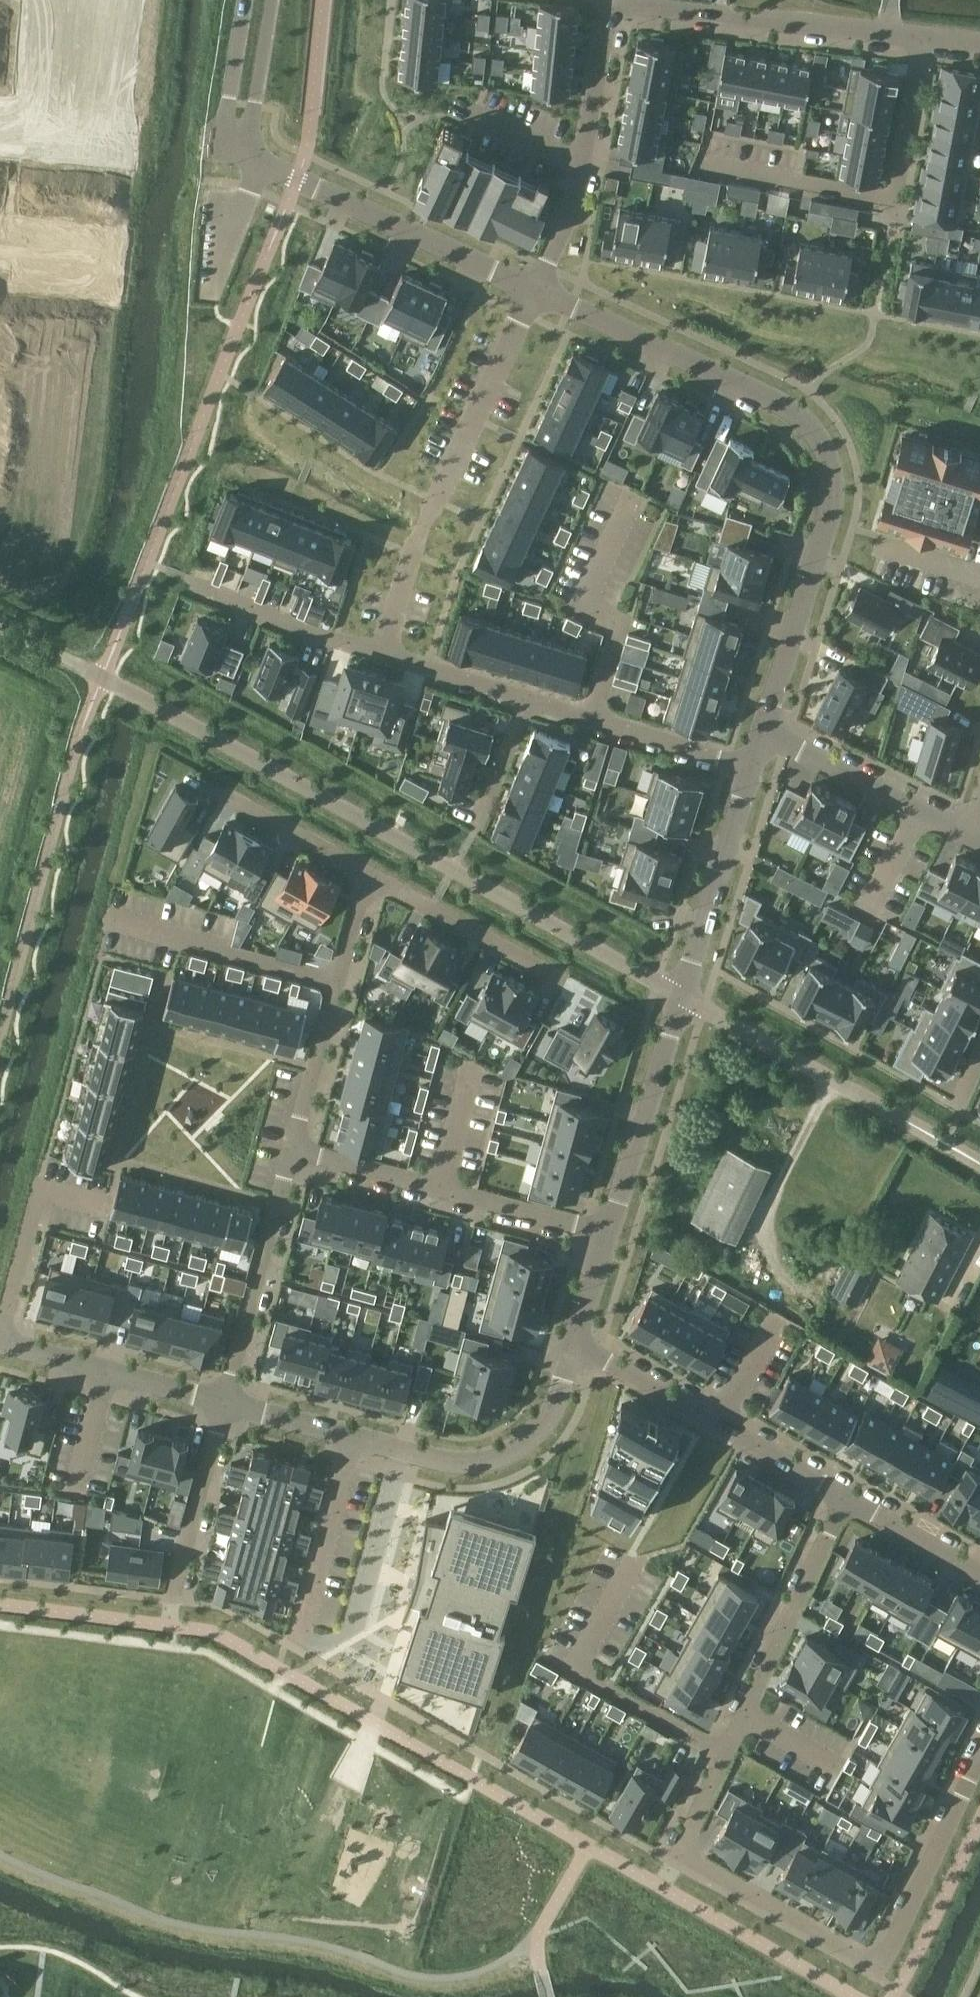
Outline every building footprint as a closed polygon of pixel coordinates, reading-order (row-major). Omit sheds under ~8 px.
[(406,11),(446,15),(447,0),(407,0),(406,11)] [(542,3),(539,25),(579,29),(581,8),(542,3)] [(406,11),(404,33),(444,37),(446,15),(406,11)] [(476,13),(475,19),(488,21),(488,14),(476,13)] [(488,21),(475,19),(475,27),(487,28),(488,21)] [(8,36),(10,23),(0,21),(0,36),(8,36)] [(11,23),(9,36),(18,37),(19,24),(11,23)] [(539,25),(537,46),(577,50),(579,29),(539,25)] [(404,33),(401,56),(441,60),(444,37),(404,33)] [(9,38),(8,51),(16,52),(17,39),(9,38)] [(652,47),(637,44),(633,65),(673,72),(676,51),(663,48),(664,43),(654,42),(652,47)] [(537,46),(535,68),(575,72),(577,50),(537,46)] [(727,50),(720,89),(741,93),(749,54),(727,50)] [(749,54),(741,93),(762,97),(770,58),(749,54)] [(441,60),(401,56),(399,77),(438,81),(441,60)] [(770,58),(762,97),(784,101),(791,62),(770,58)] [(812,66),(791,62),(784,101),(805,105),(812,66)] [(501,65),(489,64),(489,71),(501,73),(501,65)] [(669,93),(673,72),(633,65),(629,86),(669,93)] [(851,68),(847,89),(894,98),(898,77),(884,74),(885,69),(875,67),(874,72),(851,68)] [(535,68),(533,89),(573,93),(575,72),(535,68)] [(936,93),(979,102),(979,99),(979,77),(941,69),(936,93)] [(715,72),(705,70),(704,76),(714,78),(715,72)] [(714,78),(704,76),(703,83),(712,85),(714,78)] [(665,115),(669,93),(629,86),(626,108),(665,115)] [(847,89),(843,110),(851,111),(890,119),(894,98),(847,89)] [(936,93),(931,118),(934,119),(975,127),(979,102),(936,93)] [(661,136),(665,115),(626,108),(622,129),(661,136)] [(729,119),(736,121),(737,111),(731,110),(729,119)] [(842,110),(838,131),(847,133),(886,140),(890,119),(851,111),(843,110),(842,110)] [(705,120),(696,118),(695,125),(704,127),(705,120)] [(778,131),(781,120),(774,119),(771,130),(778,131)] [(934,119),(929,143),(970,151),(975,127),(934,119)] [(788,122),(781,120),(778,131),(785,132),(788,122)] [(657,157),(661,136),(622,129),(618,150),(647,155),(645,167),(668,172),(671,160),(657,157)] [(443,133),(414,194),(494,231),(497,225),(528,239),(540,212),(535,209),(544,191),(466,155),(470,145),(443,133)] [(847,133),(843,154),(882,161),(886,140),(847,133)] [(929,143),(925,168),(965,175),(970,151),(929,143)] [(808,148),(802,147),(799,157),(808,160),(811,149),(808,148)] [(840,153),(836,175),(839,176),(877,183),(882,161),(843,154),(840,153)] [(649,171),(625,167),(623,180),(647,184),(649,171)] [(922,167),(917,192),(961,200),(965,175),(925,168),(922,167)] [(663,173),(649,171),(647,184),(661,186),(663,173)] [(712,181),(698,179),(695,193),(709,196),(712,181)] [(779,191),(764,189),(761,203),(776,206),(779,191)] [(793,194),(779,191),(776,206),(790,209),(793,194)] [(917,192),(912,218),(935,222),(948,225),(956,226),(961,200),(917,192)] [(835,203),(833,215),(856,220),(859,208),(835,203)] [(637,257),(646,214),(622,210),(617,235),(604,233),(601,250),(637,257)] [(669,219),(646,214),(637,257),(671,263),(674,242),(665,240),(669,219)] [(935,222),(933,233),(940,234),(946,235),(948,225),(935,222)] [(736,231),(712,227),(708,248),(697,247),(693,266),(728,274),(736,231)] [(760,236),(736,231),(728,274),(764,280),(768,260),(756,257),(760,236)] [(309,262),(300,286),(311,292),(315,284),(337,294),(357,252),(334,242),(322,268),(309,262)] [(826,248),(803,244),(799,266),(787,264),(783,284),(818,292),(826,248)] [(850,253),(826,248),(818,292),(854,298),(857,279),(845,277),(850,253)] [(357,252),(337,294),(360,305),(356,314),(368,319),(379,295),(367,290),(380,263),(357,252)] [(899,279),(897,292),(902,293),(899,309),(925,313),(934,266),(911,262),(909,271),(906,271),(905,280),(899,279)] [(934,266),(925,313),(946,317),(953,280),(955,270),(934,266)] [(953,280),(946,317),(967,321),(974,284),(976,274),(955,270),(953,280)] [(967,321),(979,324),(979,273),(977,272),(976,274),(974,284),(967,321)] [(390,300),(379,295),(368,319),(379,324),(383,316),(406,326),(425,284),(402,273),(390,300)] [(448,295),(425,284),(406,326),(428,336),(424,345),(436,351),(447,327),(435,322),(448,295)] [(317,335),(310,345),(317,349),(323,339),(317,335)] [(330,343),(323,339),(317,349),(323,353),(330,343)] [(584,357),(573,352),(564,372),(599,389),(609,368),(597,363),(598,359),(587,354),(584,357)] [(286,356),(265,388),(284,400),(305,368),(286,356)] [(360,362),(353,358),(347,368),(353,372),(360,362)] [(367,366),(360,362),(353,372),(360,377),(367,366)] [(323,379),(305,368),(284,400),(302,412),(323,379)] [(564,372),(555,392),(590,408),(599,389),(564,372)] [(341,391),(323,379),(302,412),(320,424),(341,391)] [(396,385),(389,381),(383,391),(390,396),(396,385)] [(72,383),(70,390),(78,391),(79,385),(72,383)] [(403,390),(396,385),(390,396),(396,400),(403,390)] [(462,404),(467,391),(454,387),(450,400),(462,404)] [(360,403),(341,391),(321,424),(339,435),(360,403)] [(555,392),(546,411),(581,428),(590,408),(555,392)] [(636,397),(625,392),(622,399),(633,404),(636,397)] [(681,403),(658,392),(646,419),(634,414),(623,437),(635,443),(639,434),(661,445),(681,403)] [(633,404),(622,399),(618,406),(629,411),(633,404)] [(378,414),(360,403),(339,435),(356,447),(378,414)] [(703,413),(681,403),(661,445),(684,455),(680,464),(691,469),(702,445),(691,440),(703,413)] [(581,428),(546,411),(536,432),(571,448),(581,428)] [(397,426),(378,414),(357,447),(376,459),(397,426)] [(612,434),(601,428),(598,436),(609,441),(612,434)] [(609,441),(598,436),(595,443),(606,448),(609,441)] [(879,518),(963,544),(972,515),(965,513),(973,489),(979,491),(979,490),(979,460),(904,436),(895,465),(902,467),(895,491),(888,489),(879,518)] [(750,459),(754,449),(730,438),(718,465),(706,460),(695,484),(707,489),(711,481),(734,491),(739,482),(750,459)] [(564,463),(529,447),(520,468),(555,484),(564,463)] [(607,459),(601,471),(611,476),(617,464),(607,459)] [(790,477),(750,459),(739,482),(779,501),(790,477)] [(555,484),(520,468),(511,487),(546,503),(555,484)] [(590,491),(579,486),(576,494),(587,499),(590,491)] [(511,487),(501,507),(537,523),(546,503),(511,487)] [(226,491),(212,527),(234,536),(249,500),(226,491)] [(576,494),(572,501),(583,506),(587,499),(576,494)] [(270,508),(249,500),(234,536),(256,544),(270,508)] [(537,523),(501,507),(493,526),(528,543),(537,523)] [(270,508),(256,544),(277,553),(291,517),(270,508)] [(751,523),(726,515),(722,528),(747,535),(751,523)] [(312,525),(291,517),(277,553),(298,561),(312,525)] [(665,519),(659,532),(673,537),(678,523),(665,519)] [(332,533),(312,525),(298,561),(319,569),(332,533)] [(561,525),(557,533),(568,538),(572,530),(561,525)] [(528,543),(493,526),(484,545),(519,562),(528,543)] [(747,535),(722,528),(719,540),(728,543),(720,566),(765,580),(772,556),(744,547),(747,535)] [(356,542),(334,533),(319,569),(342,578),(356,542)] [(568,538),(557,533),(554,540),(565,545),(568,538)] [(519,562),(484,545),(474,566),(509,583),(519,562)] [(229,563),(221,560),(217,571),(224,573),(229,563)] [(543,565),(539,572),(550,577),(553,570),(543,565)] [(713,590),(704,587),(700,599),(725,607),(729,595),(757,604),(765,580),(720,566),(713,590)] [(224,573),(217,571),(212,582),(220,585),(224,573)] [(539,572),(536,579),(547,584),(550,577),(539,572)] [(271,580),(263,577),(259,588),(266,591),(271,580)] [(487,581),(483,593),(491,595),(494,584),(487,581)] [(502,586),(494,584),(491,595),(498,597),(502,586)] [(656,586),(653,599),(669,604),(673,591),(656,586)] [(860,587),(845,616),(883,635),(894,614),(904,618),(912,602),(890,590),(885,599),(860,587)] [(266,591),(259,588),(255,599),(262,602),(266,591)] [(313,596),(306,593),(301,605),(309,608),(313,596)] [(297,594),(291,609),(298,612),(304,597),(297,594)] [(706,615),(699,637),(736,649),(743,626),(721,619),(725,607),(700,599),(696,612),(706,615)] [(534,602),(526,600),(523,611),(530,613),(534,602)] [(541,604),(534,602),(530,613),(538,616),(541,604)] [(309,608),(301,605),(297,616),(304,619),(307,611),(309,608)] [(307,611),(304,619),(318,624),(321,617),(307,611)] [(483,621),(461,614),(450,652),(471,658),(483,621)] [(921,634),(937,643),(926,666),(968,688),(979,664),(979,654),(953,641),(959,628),(931,614),(921,634)] [(568,617),(563,628),(570,631),(575,620),(568,617)] [(198,619),(182,658),(212,670),(213,667),(234,675),(244,650),(223,642),(228,631),(198,619)] [(582,624),(575,620),(570,631),(577,635),(582,624)] [(503,627),(483,621),(471,658),(492,664),(503,627)] [(524,634),(503,627),(492,664),(512,670),(524,634)] [(545,640),(524,634),(513,671),(533,677),(545,640)] [(639,637),(628,634),(626,641),(637,645),(639,637)] [(639,637),(637,645),(648,648),(651,641),(639,637)] [(699,637),(692,658),(730,669),(736,649),(699,637)] [(565,646),(545,640),(533,677),(554,683),(565,646)] [(270,644),(255,682),(285,694),(290,681),(297,684),(287,710),(300,716),(316,675),(303,670),(301,673),(294,670),(300,656),(270,644)] [(587,653),(565,646),(554,683),(576,690),(587,653)] [(900,651),(888,675),(901,682),(905,668),(909,655),(900,651)] [(692,658),(686,678),(723,690),(730,669),(692,658)] [(837,670),(813,717),(842,731),(865,684),(880,691),(887,677),(855,661),(847,675),(837,670)] [(325,680),(316,706),(360,720),(374,674),(347,666),(341,685),(325,680)] [(905,668),(901,682),(917,691),(924,678),(905,668)] [(374,674),(360,720),(379,726),(407,735),(416,708),(394,701),(400,683),(374,674)] [(615,675),(613,683),(624,686),(627,679),(615,675)] [(220,677),(217,686),(232,693),(236,683),(220,677)] [(686,678),(679,699),(717,711),(723,690),(686,678)] [(627,679),(624,686),(636,690),(638,682),(627,679)] [(945,705),(922,694),(914,711),(930,719),(919,745),(943,757),(956,728),(939,719),(945,705)] [(424,696),(420,707),(428,710),(432,699),(424,696)] [(679,699),(672,721),(710,733),(717,711),(679,699)] [(444,716),(437,739),(452,744),(477,752),(486,754),(493,732),(466,723),(469,711),(444,703),(440,715),(444,716)] [(297,718),(294,728),(303,730),(306,721),(297,718)] [(570,744),(534,729),(525,751),(561,766),(570,744)] [(452,744),(439,786),(464,794),(477,752),(452,744)] [(525,751),(518,771),(553,786),(561,766),(525,751)] [(619,770),(608,766),(604,780),(615,783),(619,770)] [(600,772),(588,768),(586,776),(597,780),(600,772)] [(703,784),(659,770),(651,794),(696,808),(703,784)] [(553,786),(518,771),(510,790),(545,806),(553,786)] [(597,780),(586,776),(584,784),(595,787),(597,780)] [(405,777),(399,788),(422,800),(428,789),(405,777)] [(811,840),(834,795),(812,783),(803,801),(785,792),(771,819),(811,840)] [(175,786),(151,830),(165,837),(158,850),(178,861),(196,829),(184,823),(198,798),(175,786)] [(510,790),(509,790),(501,811),(537,826),(545,806),(510,790)] [(696,808),(651,794),(644,818),(635,815),(631,827),(656,835),(660,823),(688,832),(696,808)] [(856,806),(834,795),(811,840),(850,859),(864,832),(847,823),(856,806)] [(587,813),(576,810),(573,817),(585,821),(587,813)] [(537,826),(501,811),(492,833),(528,848),(537,826)] [(585,821),(573,817),(571,825),(582,829),(585,821)] [(194,846),(180,871),(196,880),(203,867),(223,879),(248,834),(227,822),(216,841),(205,835),(198,848),(194,846)] [(656,835),(631,827),(627,839),(637,842),(629,866),(674,880),(681,856),(653,847),(656,835)] [(248,834),(223,879),(245,891),(244,893),(255,900),(267,878),(256,872),(270,847),(248,834)] [(567,838),(564,846),(576,849),(578,842),(567,838)] [(579,851),(575,863),(583,865),(587,853),(579,851)] [(955,913),(978,868),(956,856),(946,876),(929,868),(916,893),(955,913)] [(277,869),(258,903),(291,922),(294,918),(318,873),(296,861),(288,875),(277,869)] [(835,862),(829,874),(843,882),(849,869),(835,862)] [(674,880),(629,866),(622,889),(613,887),(609,899),(634,907),(638,895),(666,903),(674,880)] [(777,867),(770,880),(796,893),(803,880),(777,867)] [(979,868),(956,913),(963,916),(967,908),(979,914),(979,869),(979,868)] [(318,873),(294,918),(316,930),(340,885),(318,873)] [(803,880),(796,893),(818,904),(825,891),(803,880)] [(174,884),(167,896),(186,901),(191,893),(174,884)] [(756,968),(778,924),(746,907),(738,926),(745,930),(732,957),(756,968)] [(908,909),(903,920),(914,926),(920,915),(908,909)] [(862,921),(858,929),(869,935),(873,927),(862,921)] [(799,934),(778,924),(756,968),(777,979),(790,954),(800,959),(809,943),(811,938),(800,932),(799,934)] [(391,950),(378,972),(391,979),(393,975),(414,987),(417,981),(440,938),(429,933),(429,934),(417,928),(401,956),(391,950)] [(905,932),(897,947),(908,953),(916,937),(905,932)] [(234,934),(232,944),(239,946),(245,937),(234,934)] [(440,938),(417,981),(437,992),(434,997),(446,1004),(458,982),(447,976),(461,952),(449,945),(450,944),(440,938)] [(808,965),(790,1001),(814,1013),(833,975),(837,966),(815,955),(820,944),(811,939),(801,960),(800,961),(808,965)] [(955,940),(949,951),(960,957),(966,945),(955,940)] [(279,944),(275,957),(300,963),(303,950),(279,944)] [(960,957),(957,956),(940,989),(979,1008),(979,980),(977,978),(979,973),(979,961),(962,952),(960,957)] [(192,955),(189,966),(197,968),(200,957),(192,955)] [(200,957),(197,968),(204,971),(208,959),(200,957)] [(229,965),(226,976),(234,978),(237,967),(229,965)] [(115,966),(112,975),(122,977),(125,968),(115,966)] [(237,967),(234,978),(242,980),(245,969),(237,967)] [(125,968),(122,977),(132,980),(134,971),(125,968)] [(468,992),(456,1014),(468,1021),(470,1017),(491,1028),(517,981),(506,975),(506,977),(494,970),(479,998),(468,992)] [(134,971),(132,980),(141,983),(144,973),(134,971)] [(144,973),(141,983),(151,985),(154,976),(144,973)] [(112,975),(110,984),(120,986),(122,977),(112,975)] [(174,975),(163,1015),(183,1021),(194,980),(174,975)] [(266,975),(263,986),(271,988),(274,977),(266,975)] [(833,975),(814,1013),(834,1024),(854,985),(833,975)] [(122,977),(120,986),(129,989),(132,980),(122,977)] [(274,977),(271,988),(279,990),(282,979),(274,977)] [(854,985),(834,1024),(855,1034),(864,1016),(865,1015),(874,1019),(882,1003),(888,992),(858,977),(854,985)] [(132,980),(129,989),(139,991),(141,983),(132,980)] [(194,980),(183,1021),(201,1026),(212,985),(194,980)] [(517,981),(491,1028),(523,1046),(535,1024),(524,1018),(538,994),(526,988),(527,987),(517,981)] [(899,981),(894,991),(904,996),(908,998),(913,988),(899,981)] [(293,982),(290,993),(297,995),(300,984),(293,982)] [(141,983),(139,991),(149,994),(151,985),(141,983)] [(212,985),(201,1026),(220,1031),(231,990),(212,985)] [(108,989),(106,998),(116,1001),(118,992),(108,989)] [(231,990),(220,1031),(238,1036),(249,995),(231,990)] [(934,1010),(970,1030),(979,1010),(979,1009),(944,991),(934,1010)] [(118,992),(116,1001),(125,1004),(128,995),(118,992)] [(128,995),(125,1004),(135,1006),(137,997),(128,995)] [(249,995),(238,1036),(257,1041),(268,1000),(249,995)] [(137,997),(135,1006),(145,1009),(147,1000),(137,997)] [(105,999),(100,1019),(139,1030),(144,1009),(135,1006),(115,1001),(105,999)] [(268,1000),(257,1041),(276,1045),(286,1005),(268,1000)] [(884,1000),(879,1011),(890,1016),(893,1018),(899,1007),(884,1000)] [(286,1005),(276,1045),(296,1051),(307,1011),(286,1005)] [(970,1030),(934,1010),(926,1006),(915,1027),(959,1051),(970,1030)] [(879,1011),(874,1020),(885,1025),(890,1016),(879,1011)] [(558,1028),(544,1054),(570,1069),(575,1061),(595,1072),(605,1054),(607,1056),(618,1037),(615,1035),(620,1026),(598,1014),(582,1042),(558,1028)] [(365,1015),(359,1037),(404,1049),(410,1027),(365,1015)] [(100,1019),(94,1039),(134,1050),(139,1030),(100,1019)] [(959,1051),(915,1027),(913,1026),(894,1062),(915,1074),(922,1060),(948,1073),(959,1051)] [(359,1037),(353,1058),(398,1070),(404,1049),(359,1037)] [(94,1039),(89,1059),(129,1069),(134,1050),(94,1039)] [(432,1044),(429,1055),(437,1058),(440,1046),(432,1044)] [(429,1055),(425,1067),(434,1070),(437,1058),(429,1055)] [(353,1058),(348,1079),(392,1090),(398,1070),(353,1058)] [(89,1059),(84,1078),(123,1089),(129,1069),(89,1059)] [(84,1078),(79,1098),(118,1109),(123,1089),(84,1078)] [(348,1079),(343,1100),(346,1101),(393,1113),(399,1092),(392,1090),(348,1079)] [(421,1085),(417,1097),(426,1100),(429,1088),(421,1085)] [(557,1087),(548,1121),(592,1133),(598,1111),(579,1106),(582,1094),(557,1087)] [(417,1097),(414,1109),(423,1111),(426,1100),(417,1097)] [(79,1098),(73,1118),(113,1128),(118,1109),(79,1098)] [(346,1101),(341,1121),(387,1134),(393,1113),(346,1101)] [(498,1108),(495,1120),(504,1122),(507,1110),(498,1108)] [(73,1118),(68,1138),(107,1148),(113,1128),(73,1118)] [(341,1121),(335,1143),(381,1156),(387,1134),(341,1121)] [(548,1121),(543,1142),(586,1154),(589,1154),(595,1133),(592,1133),(548,1121)] [(409,1127),(406,1139),(415,1141),(418,1129),(409,1127)] [(68,1138),(63,1158),(102,1169),(107,1148),(68,1138)] [(490,1138),(487,1150),(496,1152),(499,1140),(490,1138)] [(406,1139),(403,1151),(412,1153),(415,1141),(406,1139)] [(543,1142),(537,1163),(581,1175),(586,1154),(543,1142)] [(736,1241),(771,1169),(726,1147),(691,1219),(736,1241)] [(537,1163),(528,1197),(552,1203),(555,1191),(575,1196),(581,1175),(537,1163)] [(121,1174),(110,1215),(130,1220),(141,1180),(121,1174)] [(141,1180),(130,1220),(149,1225),(159,1185),(141,1180)] [(159,1185),(149,1225),(167,1230),(178,1190),(159,1185)] [(178,1190),(167,1230),(185,1235),(196,1195),(178,1190)] [(196,1195),(185,1235),(204,1240),(215,1200),(196,1195)] [(304,1214),(298,1239),(332,1248),(332,1245),(344,1201),(322,1196),(316,1217),(304,1214)] [(215,1200),(204,1240),(222,1245),(233,1204),(215,1200)] [(344,1201),(332,1245),(336,1246),(353,1251),(365,1207),(344,1201)] [(233,1204),(222,1245),(243,1250),(254,1210),(233,1204)] [(365,1207),(353,1251),(374,1256),(384,1216),(386,1212),(365,1207)] [(384,1216),(374,1256),(395,1261),(405,1222),(384,1216)] [(937,1299),(970,1236),(931,1216),(897,1280),(937,1299)] [(395,1262),(393,1268),(414,1274),(416,1267),(426,1228),(405,1222),(395,1261),(395,1262)] [(426,1228),(416,1267),(436,1272),(434,1282),(447,1285),(454,1261),(442,1258),(448,1233),(426,1228)] [(117,1233),(114,1244),(122,1247),(125,1235),(117,1233)] [(125,1235),(122,1247),(130,1249),(133,1237),(125,1235)] [(504,1237),(495,1271),(546,1285),(547,1280),(551,1281),(555,1267),(551,1266),(552,1262),(525,1255),(529,1243),(504,1237)] [(73,1240),(70,1252),(78,1254),(81,1242),(73,1240)] [(81,1242),(78,1254),(85,1256),(89,1244),(81,1242)] [(155,1243),(151,1254),(159,1257),(162,1245),(155,1243)] [(658,1243),(652,1254),(666,1262),(672,1251),(658,1243)] [(162,1245),(159,1257),(167,1259),(170,1247),(162,1245)] [(852,1251),(831,1290),(856,1304),(877,1264),(852,1251)] [(192,1253),(189,1264),(196,1266),(200,1255),(192,1253)] [(128,1255),(125,1267),(133,1269),(136,1257),(128,1255)] [(200,1255),(196,1266),(204,1269),(207,1257),(200,1255)] [(136,1257),(133,1269),(141,1271),(144,1259),(136,1257)] [(218,1260),(215,1271),(223,1273),(226,1262),(218,1260)] [(693,1263),(689,1271),(699,1277),(703,1269),(693,1263)] [(51,1266),(39,1309),(61,1315),(73,1272),(51,1266)] [(183,1270),(180,1281),(188,1283),(191,1272),(183,1270)] [(214,1271),(210,1287),(221,1290),(225,1274),(214,1271)] [(495,1271),(489,1293),(540,1306),(546,1285),(495,1271)] [(73,1272),(61,1315),(82,1321),(94,1277),(73,1272)] [(191,1272),(188,1283),(196,1285),(199,1274),(191,1272)] [(455,1272),(452,1283),(452,1284),(460,1286),(463,1274),(455,1272)] [(94,1277),(82,1321),(104,1327),(106,1319),(118,1322),(128,1287),(110,1282),(94,1277)] [(323,1279),(321,1287),(333,1291),(335,1282),(323,1279)] [(128,1287),(118,1322),(131,1326),(128,1337),(150,1343),(158,1310),(160,1305),(139,1299),(143,1286),(129,1282),(128,1287)] [(447,1303),(442,1322),(459,1326),(469,1288),(460,1286),(452,1284),(450,1292),(447,1303)] [(716,1284),(711,1291),(722,1297),(727,1290),(716,1284)] [(353,1287),(351,1295),(363,1298),(365,1290),(353,1287)] [(653,1287),(630,1327),(650,1338),(673,1299),(653,1287)] [(441,1289),(438,1301),(447,1303),(450,1292),(441,1289)] [(305,1290),(302,1302),(316,1305),(319,1293),(305,1290)] [(365,1290),(363,1298),(375,1302),(377,1293),(365,1290)] [(722,1297),(721,1300),(729,1305),(735,1295),(727,1290),(722,1297)] [(489,1293),(479,1328),(504,1335),(507,1323),(534,1330),(534,1328),(537,1328),(543,1307),(540,1306),(489,1293)] [(328,1296),(326,1304),(338,1307),(340,1299),(328,1296)] [(673,1299),(650,1338),(669,1349),(691,1309),(673,1299)] [(158,1310),(150,1343),(170,1348),(179,1316),(182,1306),(161,1301),(160,1305),(158,1310)] [(349,1301),(347,1309),(359,1312),(361,1304),(349,1301)] [(394,1301),(392,1309),(403,1312),(406,1304),(394,1301)] [(368,1306),(365,1320),(378,1323),(382,1310),(368,1306)] [(691,1309),(669,1349),(687,1360),(687,1359),(711,1318),(692,1307),(691,1309)] [(392,1309),(389,1318),(401,1321),(403,1312),(392,1309)] [(199,1321),(190,1354),(213,1360),(224,1318),(201,1312),(199,1321)] [(179,1316),(170,1348),(190,1354),(199,1321),(179,1316)] [(276,1318),(270,1342),(282,1346),(275,1370),(297,1375),(310,1329),(310,1327),(276,1318)] [(711,1318),(687,1359),(707,1370),(731,1329),(711,1318)] [(434,1323),(430,1335),(460,1344),(464,1330),(434,1323)] [(310,1329),(297,1375),(319,1381),(328,1348),(331,1335),(310,1329)] [(465,1335),(455,1371),(464,1373),(506,1385),(512,1360),(486,1353),(489,1341),(465,1335)] [(418,1336),(416,1346),(425,1348),(428,1339),(418,1336)] [(821,1343),(815,1354),(822,1358),(828,1347),(821,1343)] [(348,1354),(338,1391),(359,1396),(369,1359),(371,1352),(350,1347),(348,1354)] [(828,1347),(822,1358),(829,1362),(835,1351),(828,1347)] [(319,1381),(318,1385),(338,1391),(348,1354),(328,1348),(319,1381)] [(390,1365),(380,1402),(402,1407),(413,1363),(392,1358),(390,1365)] [(369,1359),(359,1396),(380,1402),(390,1365),(369,1359)] [(420,1362),(413,1386),(426,1389),(432,1365),(420,1362)] [(855,1362),(849,1373),(856,1377),(862,1366),(855,1362)] [(862,1366),(856,1377),(863,1381),(869,1370),(862,1366)] [(929,1394),(979,1419),(979,1417),(979,1387),(943,1368),(929,1394)] [(464,1373),(458,1397),(481,1404),(480,1406),(493,1410),(494,1407),(499,1409),(506,1385),(464,1373)] [(790,1375),(769,1411),(787,1421),(807,1385),(790,1375)] [(807,1385),(787,1421),(804,1430),(824,1394),(807,1385)] [(895,1385),(889,1396),(896,1400),(902,1389),(895,1385)] [(902,1389),(896,1400),(903,1404),(909,1393),(902,1389)] [(824,1394),(804,1430),(820,1440),(840,1403),(824,1394)] [(6,1396),(0,1423),(8,1424),(6,1440),(29,1446),(37,1403),(6,1396)] [(621,1403),(592,1499),(632,1521),(680,1436),(621,1403)] [(840,1403),(820,1440),(838,1450),(858,1413),(840,1403)] [(929,1404),(923,1415),(930,1419),(936,1408),(929,1404)] [(936,1408),(930,1419),(937,1423),(943,1412),(936,1408)] [(867,1411),(846,1447),(864,1457),(884,1421),(867,1411)] [(968,1420),(962,1431),(969,1435),(975,1424),(968,1420)] [(884,1421),(864,1457),(880,1467),(901,1431),(884,1421)] [(901,1431),(880,1467),(897,1476),(918,1440),(922,1432),(906,1422),(901,1431)] [(116,1467),(154,1476),(156,1469),(164,1437),(139,1431),(135,1446),(123,1443),(116,1467)] [(164,1437),(156,1469),(180,1475),(184,1459),(188,1443),(164,1437)] [(918,1440),(897,1476),(914,1486),(934,1449),(918,1440)] [(945,1504),(964,1515),(965,1513),(968,1515),(979,1493),(979,1467),(971,1461),(974,1455),(962,1448),(949,1470),(961,1476),(945,1504)] [(934,1449),(914,1486),(931,1496),(952,1459),(934,1449)] [(231,1463),(229,1472),(275,1484),(282,1460),(270,1457),(270,1455),(253,1450),(249,1467),(231,1463)] [(180,1475),(177,1483),(190,1487),(196,1463),(184,1459),(180,1475)] [(294,1463),(282,1460),(275,1484),(322,1497),(324,1488),(306,1483),(311,1466),(294,1461),(294,1463)] [(738,1469),(716,1508),(735,1519),(740,1510),(757,1480),(738,1469)] [(275,1484),(229,1472),(226,1481),(244,1486),(240,1500),(269,1507),(275,1484)] [(548,1479),(539,1509),(544,1510),(553,1481),(548,1479)] [(757,1480),(740,1510),(758,1520),(774,1492),(775,1490),(757,1480)] [(319,1506),(322,1497),(275,1484),(269,1507),(298,1515),(302,1501),(319,1506)] [(26,1492),(24,1504),(32,1505),(34,1493),(26,1492)] [(758,1520),(757,1523),(792,1543),(804,1521),(789,1513),(794,1503),(774,1492),(758,1520)] [(34,1493),(32,1505),(40,1506),(42,1494),(34,1493)] [(968,1515),(979,1521),(979,1493),(968,1515)] [(107,1494),(104,1506),(112,1508),(115,1496),(107,1494)] [(269,1507),(240,1500),(236,1514),(219,1509),(216,1518),(263,1531),(269,1507)] [(416,1579),(401,1624),(413,1628),(401,1664),(484,1690),(503,1630),(515,1592),(534,1532),(451,1506),(446,1523),(426,1519),(416,1579)] [(294,1529),(298,1515),(269,1507),(263,1531),(309,1543),(312,1534),(294,1529)] [(113,1511),(110,1528),(141,1533),(143,1519),(113,1511)] [(170,1513),(168,1522),(180,1525),(183,1516),(170,1513)] [(263,1531),(216,1518),(214,1527),(232,1532),(228,1546),(257,1554),(263,1531)] [(307,1552),(309,1543),(263,1531),(257,1554),(285,1562),(289,1548),(307,1552)] [(7,1533),(3,1568),(24,1571),(25,1569),(29,1535),(7,1533)] [(29,1535),(25,1569),(46,1571),(50,1535),(29,1533),(29,1535)] [(50,1535),(46,1571),(69,1574),(73,1538),(50,1535)] [(716,1538),(710,1548),(717,1552),(723,1542),(716,1538)] [(855,1540),(838,1570),(858,1581),(875,1551),(855,1540)] [(723,1542),(717,1552),(724,1556),(730,1545),(723,1542)] [(113,1543),(108,1575),(158,1581),(162,1550),(113,1543)] [(257,1554),(228,1546),(224,1560),(206,1555),(204,1565),(250,1577),(257,1554)] [(875,1551),(858,1581),(877,1592),(894,1561),(875,1551)] [(282,1576),(285,1562),(257,1554),(250,1577),(297,1589),(299,1580),(282,1576)] [(737,1557),(731,1567),(738,1571),(744,1561),(737,1557)] [(877,1592),(872,1600),(891,1611),(913,1572),(894,1561),(877,1592)] [(204,1564),(201,1574),(219,1578),(215,1595),(231,1600),(232,1598),(244,1601),(251,1577),(204,1564)] [(679,1569),(675,1576),(685,1582),(689,1575),(679,1569)] [(913,1572),(891,1611),(922,1629),(937,1603),(925,1596),(932,1583),(913,1572)] [(718,1575),(707,1595),(746,1617),(757,1597),(718,1575)] [(675,1576),(671,1583),(682,1589),(685,1582),(675,1576)] [(294,1599),(297,1589),(250,1577),(244,1601),(256,1604),(255,1606),(272,1611),(277,1594),(294,1599)] [(917,1637),(929,1643),(936,1632),(958,1645),(979,1606),(979,1605),(957,1593),(948,1609),(937,1603),(922,1629),(917,1637)] [(707,1595),(696,1613),(735,1635),(746,1617),(707,1595)] [(958,1645),(979,1657),(979,1606),(958,1645)] [(657,1607),(654,1614),(664,1620),(668,1613),(657,1607)] [(696,1613),(686,1632),(690,1635),(725,1654),(735,1635),(696,1613)] [(654,1614),(650,1621),(660,1627),(664,1620),(654,1614)] [(830,1615),(824,1625),(831,1629),(837,1619),(830,1615)] [(837,1619),(831,1629),(838,1633),(844,1622),(837,1619)] [(871,1630),(864,1641),(871,1645),(878,1634),(871,1630)] [(878,1634),(871,1645),(879,1649),(885,1638),(878,1634)] [(690,1635),(679,1654),(718,1676),(729,1657),(725,1654),(690,1635)] [(806,1636),(794,1658),(838,1683),(846,1687),(858,1666),(856,1665),(863,1654),(841,1641),(835,1652),(806,1636)] [(636,1644),(632,1652),(643,1657),(647,1650),(636,1644)] [(632,1652),(628,1659),(639,1664),(643,1657),(632,1652)] [(908,1652),(902,1663),(909,1667),(915,1656),(908,1652)] [(679,1654),(669,1672),(708,1694),(718,1676),(679,1654)] [(794,1658),(781,1680),(810,1696),(804,1707),(826,1719),(832,1708),(825,1704),(838,1683),(794,1658)] [(537,1659),(530,1671),(552,1683),(559,1672),(537,1659)] [(889,1662),(877,1683),(887,1689),(899,1668),(889,1662)] [(887,1689),(886,1693),(893,1697),(895,1698),(909,1674),(899,1668),(887,1689)] [(665,1669),(653,1689),(697,1714),(708,1694),(669,1672),(665,1669)] [(943,1672),(937,1682),(944,1686),(950,1676),(943,1672)] [(964,1683),(958,1694),(972,1702),(978,1691),(964,1683)] [(926,1689),(915,1709),(949,1728),(954,1731),(961,1719),(965,1712),(959,1708),(962,1703),(939,1691),(936,1695),(932,1693),(926,1689)] [(593,1692),(588,1702),(595,1706),(600,1696),(593,1692)] [(886,1693),(880,1703),(887,1708),(893,1697),(886,1693)] [(612,1702),(606,1713),(613,1717),(619,1706),(612,1702)] [(478,1703),(468,1733),(474,1735),(483,1705),(478,1703)] [(619,1706),(613,1717),(620,1721),(626,1710),(619,1706)] [(910,1706),(899,1725),(939,1748),(949,1728),(915,1709),(910,1706)] [(535,1714),(513,1753),(536,1766),(558,1727),(535,1714)] [(870,1719),(864,1730),(872,1735),(878,1724),(870,1719)] [(899,1725),(888,1744),(928,1766),(939,1748),(899,1725)] [(558,1727),(536,1766),(554,1777),(576,1738),(558,1727)] [(864,1730),(858,1741),(866,1745),(872,1735),(864,1730)] [(576,1738),(554,1777),(573,1787),(595,1748),(576,1738)] [(888,1744),(878,1763),(881,1765),(917,1785),(928,1766),(888,1744)] [(595,1748),(573,1787),(595,1800),(617,1761),(595,1748)] [(849,1757),(843,1768),(851,1772),(857,1761),(849,1757)] [(638,1763),(612,1809),(640,1825),(650,1807),(645,1804),(655,1786),(659,1788),(673,1796),(685,1774),(672,1766),(665,1778),(638,1763)] [(881,1765),(870,1783),(872,1784),(914,1808),(924,1789),(917,1785),(881,1765)] [(856,1800),(849,1812),(875,1826),(881,1815),(903,1828),(914,1808),(872,1784),(862,1803),(856,1800)] [(728,1816),(715,1841),(727,1848),(726,1850),(735,1855),(759,1811),(762,1807),(729,1788),(717,1810),(728,1816)] [(803,1793),(800,1797),(807,1801),(812,1793),(805,1789),(803,1793)] [(759,1811),(735,1855),(744,1860),(745,1858),(758,1865),(771,1841),(783,1848),(795,1826),(783,1819),(781,1823),(759,1811)] [(841,1814),(837,1822),(848,1828),(852,1820),(841,1814)] [(871,1824),(867,1832),(878,1838),(882,1830),(871,1824)] [(794,1853),(779,1880),(798,1890),(801,1886),(821,1849),(804,1839),(807,1832),(795,1826),(783,1848),(794,1853)] [(821,1849),(801,1886),(820,1896),(842,1856),(823,1846),(821,1849)] [(842,1856),(820,1896),(839,1907),(858,1874),(861,1868),(842,1856)] [(839,1907),(838,1909),(857,1920),(864,1909),(875,1915),(887,1894),(884,1892),(885,1891),(876,1886),(877,1885),(876,1884),(858,1874),(839,1907)] [(9,1981),(0,1979),(0,1996),(6,1996),(9,1981)]
